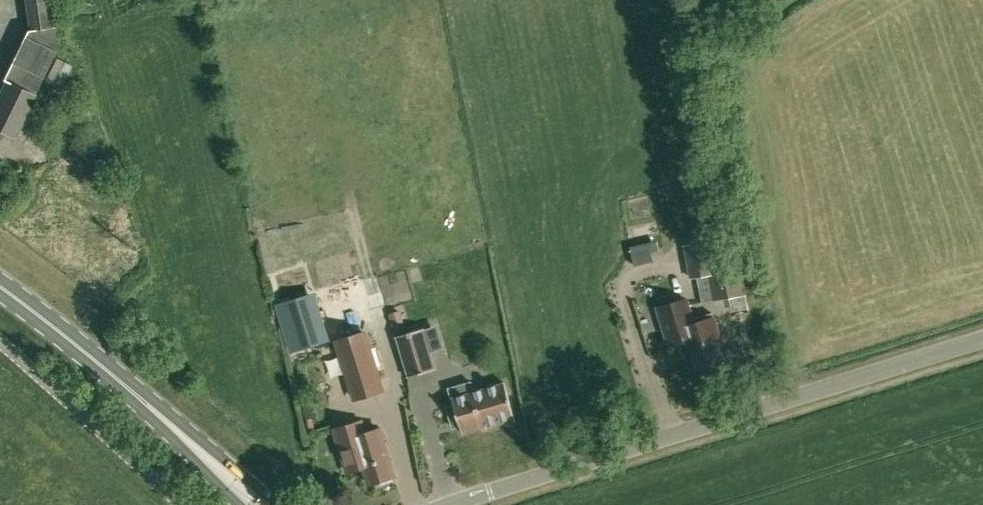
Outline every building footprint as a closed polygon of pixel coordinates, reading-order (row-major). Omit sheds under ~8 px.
[(28,28),(11,63),(2,79),(5,81),(0,90),(0,131),(13,138),(34,95),(32,94),(54,50),(58,42),(51,0),(24,0),(28,28)] [(43,81),(59,87),(68,63),(52,57),(43,81)] [(741,154),(730,157),(733,172),(744,169),(741,154)] [(689,278),(697,276),(702,301),(745,293),(738,255),(726,257),(723,238),(683,245),(689,278)] [(650,241),(627,247),(631,264),(654,258),(650,241)] [(315,292),(275,304),(290,353),(330,341),(315,292)] [(670,345),(686,340),(689,350),(693,349),(698,365),(723,357),(708,314),(693,319),(687,299),(677,302),(676,299),(673,295),(670,294),(659,297),(657,301),(657,305),(670,345)] [(396,335),(408,375),(434,367),(423,327),(396,335)] [(364,332),(336,342),(354,399),(383,389),(364,332)] [(446,407),(452,428),(460,426),(462,432),(485,425),(487,429),(514,421),(502,382),(473,391),(471,382),(449,388),(454,405),(446,407)] [(313,419),(304,420),(306,431),(314,430),(313,419)] [(361,422),(348,426),(334,430),(340,448),(347,471),(363,466),(368,483),(379,480),(381,484),(393,480),(391,476),(395,475),(381,429),(365,434),(361,422)]
